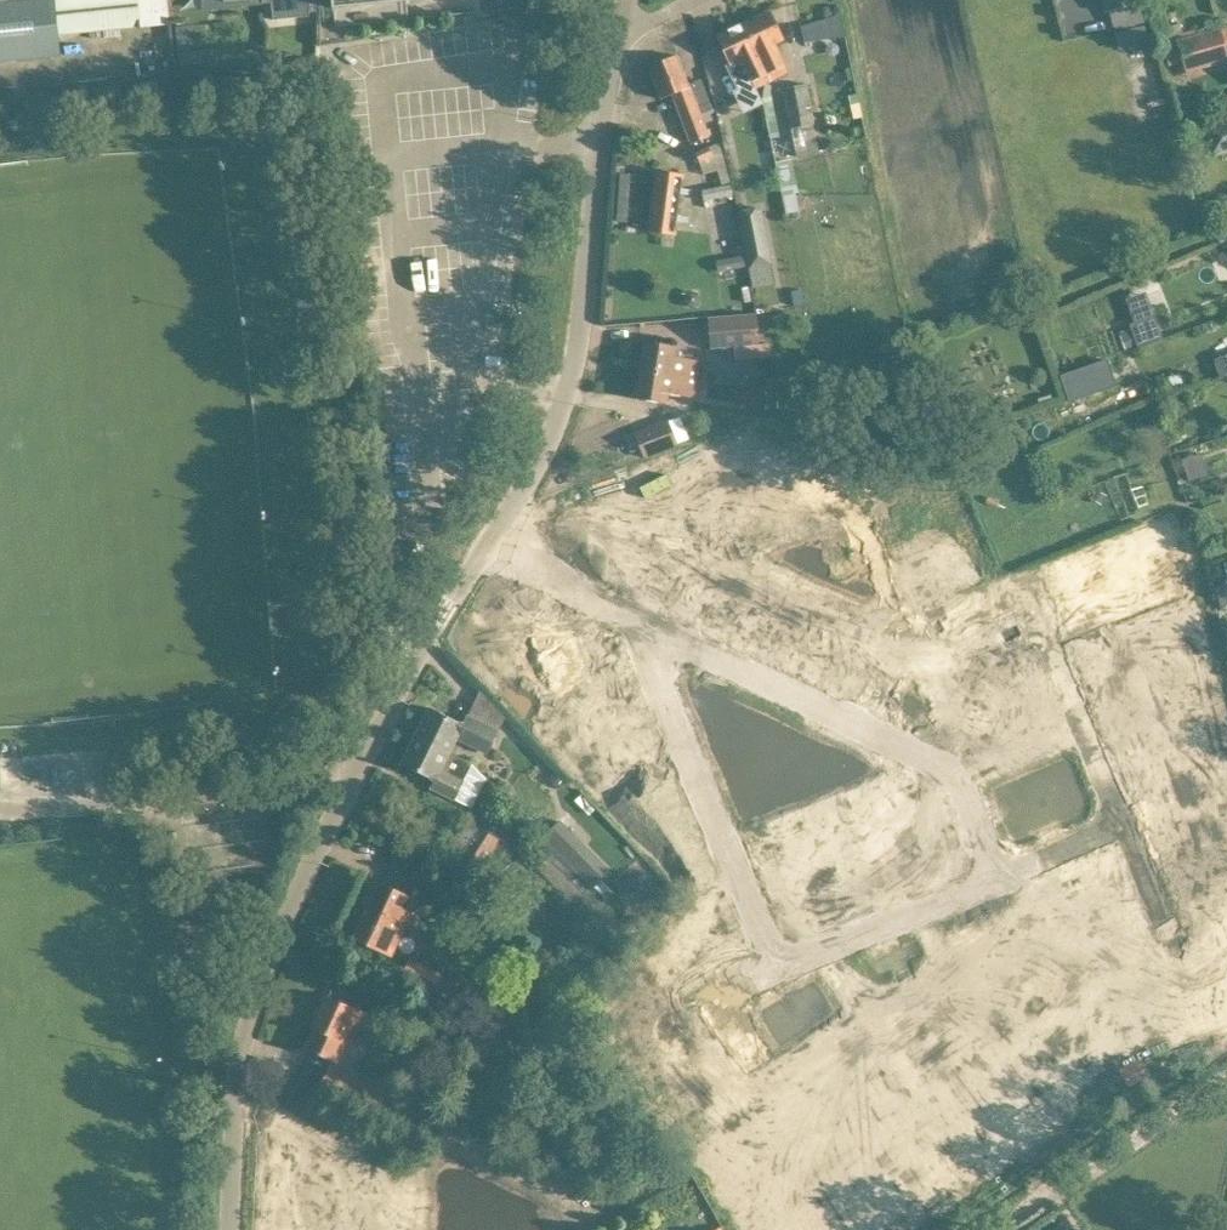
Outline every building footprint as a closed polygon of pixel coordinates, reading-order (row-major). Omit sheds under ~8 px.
[(59,54),(57,33),(169,22),(166,0),(0,0),(0,60),(59,54)] [(263,4),(272,3),(273,19),(310,16),(310,0),(262,0),(263,4)] [(408,18),(406,1),(415,0),(332,0),(333,8),(334,8),(336,27),(408,19),(408,18)] [(547,11),(547,0),(528,0),(527,11),(547,11)] [(1107,12),(1140,4),(1139,0),(1104,0),(1107,12)] [(771,11),(744,23),(772,80),(788,72),(785,66),(786,66),(775,44),(785,39),(781,33),(771,11)] [(809,22),(814,40),(841,33),(836,15),(809,22)] [(744,23),(718,36),(729,58),(731,63),(727,65),(738,89),(753,82),(756,88),(772,80),(744,23)] [(1145,27),(1116,33),(1120,50),(1149,43),(1145,27)] [(1177,38),(1179,46),(1183,61),(1184,62),(1185,68),(1186,71),(1226,60),(1226,46),(1226,41),(1226,27),(1177,38)] [(282,44),(268,45),(270,56),(283,55),(282,44)] [(649,66),(662,99),(673,94),(692,143),(709,137),(677,55),(649,66)] [(785,89),(799,157),(819,153),(805,85),(785,89)] [(1206,128),(1214,154),(1226,150),(1226,122),(1206,128)] [(717,170),(721,184),(730,181),(718,142),(694,151),(702,174),(717,170)] [(651,232),(663,233),(661,246),(674,247),(683,174),(658,171),(651,232)] [(731,185),(701,190),(703,200),(732,195),(731,185)] [(1206,201),(1197,204),(1203,224),(1212,222),(1206,201)] [(771,264),(761,208),(739,213),(750,268),(771,264)] [(745,267),(744,256),(717,261),(718,272),(745,267)] [(687,294),(685,300),(687,306),(693,308),(699,305),(701,299),(698,293),(692,291),(687,294)] [(708,318),(710,349),(759,345),(756,314),(708,318)] [(1155,315),(1131,324),(1139,347),(1163,338),(1155,315)] [(1132,332),(1121,336),(1125,349),(1137,345),(1132,332)] [(645,341),(640,370),(696,379),(699,361),(675,357),(676,346),(645,341)] [(1225,376),(1226,376),(1226,354),(1219,357),(1225,376)] [(1104,361),(1061,376),(1070,400),(1112,385),(1104,361)] [(696,379),(640,370),(636,399),(667,404),(669,394),(694,398),(696,379)] [(1181,374),(1167,378),(1169,389),(1184,385),(1181,374)] [(734,403),(762,407),(764,389),(736,386),(734,403)] [(743,417),(734,421),(739,434),(749,431),(743,417)] [(635,434),(644,457),(678,444),(669,420),(635,434)] [(964,438),(959,424),(946,429),(950,442),(964,438)] [(721,433),(712,437),(717,450),(726,447),(721,433)] [(667,448),(652,454),(658,470),(685,459),(679,444),(678,444),(667,448)] [(952,456),(943,459),(949,473),(958,469),(952,456)] [(687,465),(674,470),(677,479),(691,474),(687,465)] [(763,468),(739,477),(757,522),(781,513),(763,468)] [(639,470),(594,488),(603,509),(648,491),(639,470)] [(691,474),(677,479),(681,488),(694,483),(691,474)] [(739,477),(718,486),(736,531),(757,522),(739,477)] [(1066,478),(1052,484),(1057,495),(1071,489),(1066,478)] [(954,481),(945,485),(951,499),(960,495),(954,481)] [(1094,489),(1090,497),(1100,502),(1104,494),(1094,489)] [(648,491),(603,509),(610,529),(656,511),(648,491)] [(703,505),(689,510),(693,519),(706,514),(703,505)] [(656,511),(610,529),(618,549),(664,531),(656,511)] [(967,511),(957,515),(963,528),(972,524),(967,511)] [(706,514),(693,519),(697,528),(710,523),(706,514)] [(925,520),(881,538),(890,559),(934,542),(925,520)] [(972,524),(963,528),(969,542),(978,538),(972,524)] [(664,531),(618,549),(627,570),(642,564),(644,571),(662,564),(659,557),(672,552),(664,531)] [(934,542),(890,559),(899,582),(943,565),(934,542)] [(681,580),(667,611),(711,631),(732,587),(744,560),(730,554),(718,580),(699,571),(692,585),(681,580)] [(732,587),(711,631),(736,643),(748,619),(765,628),(787,580),(769,572),(757,598),(732,587)] [(787,580),(765,628),(783,636),(772,660),(797,672),(818,627),(793,616),(806,589),(787,580)] [(479,617),(465,636),(482,648),(500,622),(536,634),(546,606),(493,588),(483,618),(479,617)] [(818,627),(797,672),(823,684),(833,662),(852,671),(863,648),(837,636),(850,610),(830,601),(818,627)] [(1132,658),(1109,667),(1123,701),(1182,677),(1172,650),(1187,643),(1181,629),(1183,628),(1175,609),(1118,632),(1126,651),(1128,650),(1132,658)] [(548,635),(545,641),(552,660),(579,649),(569,626),(555,619),(548,635)] [(1012,648),(998,654),(1002,663),(1016,658),(1012,648)] [(578,655),(550,667),(567,708),(627,684),(616,659),(617,659),(616,657),(584,670),(578,655)] [(990,657),(977,663),(981,672),(994,666),(990,657)] [(977,663),(963,669),(967,678),(981,672),(977,663)] [(943,668),(929,674),(933,683),(947,678),(943,668)] [(1182,677),(1123,701),(1137,735),(1170,721),(1178,739),(1204,728),(1182,677)] [(627,684),(567,708),(584,749),(612,738),(606,723),(638,710),(637,708),(637,709),(627,684)] [(1013,694),(991,702),(1009,746),(1031,737),(1013,694)] [(991,702),(970,711),(988,755),(1009,746),(991,702)] [(429,707),(415,735),(450,753),(458,738),(488,753),(499,731),(467,716),(463,724),(429,707)] [(450,753),(415,735),(402,764),(435,780),(431,787),(453,798),(455,799),(464,781),(472,763),(450,753)] [(1200,761),(1155,772),(1160,796),(1206,785),(1200,761)] [(1206,785),(1160,796),(1166,819),(1212,807),(1206,785)] [(798,858),(777,866),(797,916),(855,892),(857,897),(874,890),(877,895),(888,891),(884,880),(942,857),(921,807),(900,816),(895,803),(885,808),(890,820),(863,831),(858,817),(847,822),(850,829),(844,832),(842,828),(832,833),(836,842),(809,853),(804,841),(793,845),(798,858)] [(1212,807),(1166,819),(1171,840),(1217,829),(1212,807)] [(561,820),(543,838),(591,886),(592,887),(609,870),(561,820)] [(453,868),(472,881),(499,839),(473,822),(467,831),(461,828),(446,853),(458,861),(453,868)] [(1171,840),(1170,840),(1176,864),(1223,853),(1217,829),(1171,840)] [(540,855),(533,863),(577,908),(575,910),(586,921),(604,903),(589,888),(591,886),(543,838),(533,848),(540,855)] [(354,938),(392,955),(407,922),(404,920),(414,899),(376,881),(365,904),(369,905),(354,938)] [(1119,942),(1108,950),(1114,959),(1125,951),(1119,942)] [(1213,955),(1220,965),(1221,967),(1221,966),(1226,974),(1226,946),(1213,955)] [(1108,950),(1096,957),(1102,966),(1114,959),(1108,950)] [(400,978),(456,1002),(463,985),(441,976),(442,973),(409,958),(400,978)] [(306,1049),(333,1061),(348,1028),(355,1031),(363,1012),(327,995),(312,1028),(315,1030),(306,1049)] [(616,1049),(608,1055),(617,1067),(625,1061),(616,1049)] [(319,1088),(341,1099),(372,1113),(382,1091),(329,1066),(319,1088)] [(641,1072),(633,1078),(642,1090),(650,1084),(641,1072)] [(650,1084),(642,1090),(650,1102),(658,1096),(650,1084)] [(663,1103),(655,1109),(664,1121),(672,1115),(663,1103)] [(278,1138),(275,1186),(293,1187),(292,1190),(312,1191),(312,1188),(333,1189),(335,1147),(359,1148),(360,1130),(319,1112),(296,1105),(295,1139),(278,1138)] [(280,1229),(334,1229),(342,1205),(292,1203),(292,1219),(281,1218),(280,1229)]
